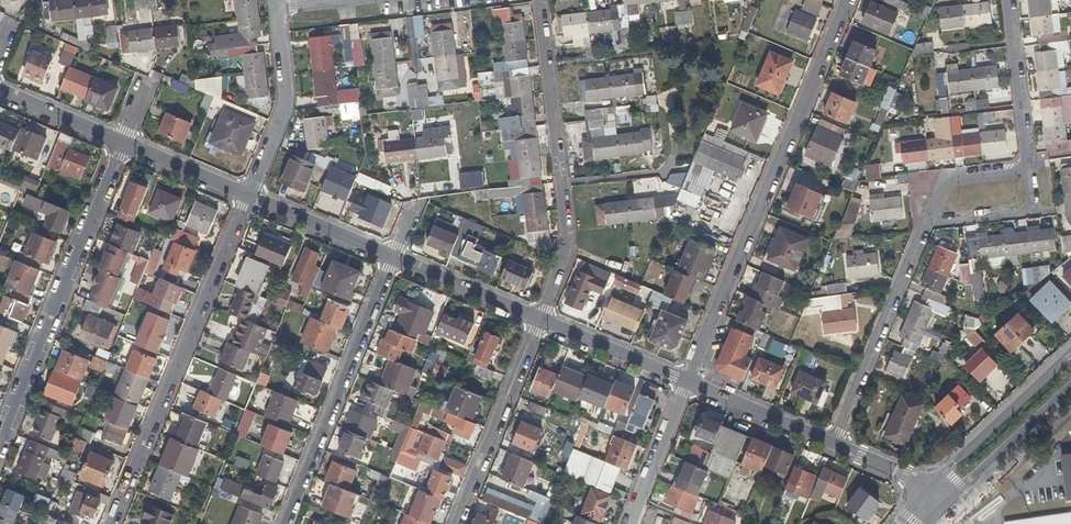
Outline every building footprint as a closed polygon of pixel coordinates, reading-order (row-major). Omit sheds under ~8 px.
[(44,1),(46,16),(52,17),(52,20),(77,17),(84,17),(103,15),(102,13),(108,13),(106,0),(50,0),(50,1),(44,1)] [(239,19),(241,38),(216,40),(217,43),(209,44),(210,50),(232,48),(236,47),(259,44),(258,38),(262,36),(260,16),(258,0),(237,0),(239,19)] [(625,7),(619,8),(621,27),(631,26),(628,15),(641,13),(640,4),(656,2),(656,0),(624,0),(625,7)] [(681,11),(676,11),(678,24),(686,23),(683,0),(680,0),(681,11)] [(686,23),(694,22),(692,10),(687,11),(686,0),(683,0),(686,23)] [(886,3),(907,12),(910,5),(899,0),(887,0),(886,3)] [(1031,17),(1049,15),(1048,0),(1028,0),(1031,17)] [(899,14),(872,3),(863,23),(890,35),(899,14)] [(990,3),(965,6),(968,27),(992,24),(990,3)] [(759,8),(753,5),(742,31),(744,31),(741,36),(746,38),(759,8)] [(503,22),(505,42),(527,40),(525,20),(524,20),(522,13),(511,14),(510,6),(494,9),(495,19),(502,18),(503,22)] [(932,8),(927,6),(922,18),(927,20),(932,8)] [(941,10),(936,10),(937,19),(942,19),(944,30),(968,27),(965,6),(941,9),(941,10)] [(619,8),(588,12),(590,33),(614,31),(616,44),(623,43),(621,27),(619,8)] [(818,19),(797,10),(788,32),(809,41),(818,19)] [(588,12),(557,15),(559,32),(564,32),(566,36),(575,35),(576,44),(585,43),(587,58),(593,57),(592,47),(590,33),(588,12)] [(424,15),(415,16),(417,36),(426,36),(424,15)] [(1049,15),(1031,17),(1033,37),(1038,37),(1039,44),(1040,44),(1069,40),(1067,30),(1058,31),(1055,31),(1053,15),(1049,15)] [(84,17),(77,17),(80,38),(64,30),(60,37),(78,44),(90,50),(93,43),(89,42),(88,34),(87,25),(85,25),(84,17)] [(359,23),(351,24),(353,38),(353,39),(361,38),(359,23)] [(94,24),(87,25),(88,34),(95,33),(94,24)] [(116,24),(105,26),(107,43),(119,41),(116,24)] [(351,24),(342,25),(343,40),(353,38),(351,24)] [(434,31),(433,31),(436,56),(457,54),(453,24),(434,26),(434,31)] [(154,27),(121,31),(123,52),(156,48),(182,45),(181,40),(186,39),(184,25),(179,25),(154,27)] [(373,39),(372,39),(375,64),(396,62),(393,37),(392,30),(372,33),(373,39)] [(751,32),(749,37),(759,42),(762,37),(751,32)] [(333,34),(310,37),(314,72),(336,69),(333,44),(335,44),(333,34)] [(77,46),(63,40),(61,46),(76,53),(79,47),(77,46)] [(527,40),(505,42),(507,60),(494,62),(495,71),(530,67),(529,59),(530,59),(527,40)] [(1041,52),(1035,52),(1038,71),(1059,68),(1065,67),(1064,55),(1066,49),(1069,49),(1069,40),(1040,44),(1041,52)] [(878,52),(855,42),(848,58),(871,68),(878,52)] [(915,54),(932,53),(931,42),(914,44),(915,54)] [(237,55),(244,54),(246,73),(249,98),(256,98),(270,95),(267,71),(264,51),(259,52),(259,44),(236,47),(237,55)] [(232,48),(210,50),(210,56),(218,55),(219,59),(233,57),(232,48)] [(53,59),(33,51),(24,73),(44,81),(53,59)] [(793,62),(772,52),(759,84),(780,94),(793,62)] [(457,54),(436,56),(439,89),(461,87),(460,78),(467,78),(464,53),(457,54)] [(431,58),(423,58),(422,69),(430,69),(431,58)] [(871,68),(848,58),(841,75),(864,84),(871,68)] [(396,62),(375,64),(380,98),(401,95),(401,92),(402,92),(401,86),(399,86),(396,62)] [(948,72),(949,73),(951,94),(975,90),(973,70),(960,71),(959,65),(947,66),(948,72)] [(96,76),(71,66),(62,87),(88,98),(96,76)] [(978,69),(973,70),(975,90),(1000,87),(998,66),(978,69)] [(492,82),(496,82),(496,88),(505,87),(506,97),(533,94),(530,67),(495,71),(479,73),(480,83),(485,83),(485,79),(491,79),(492,82)] [(1038,71),(1041,98),(1042,98),(1047,98),(1070,95),(1070,87),(1066,87),(1068,85),(1066,70),(1059,71),(1059,68),(1038,71)] [(336,69),(314,72),(317,96),(318,96),(322,96),(323,106),(339,104),(339,94),(340,94),(336,69)] [(196,78),(184,73),(180,81),(191,85),(197,88),(196,79),(196,78)] [(643,73),(611,76),(614,97),(646,93),(643,73)] [(944,73),(937,74),(939,86),(946,85),(944,73)] [(212,77),(203,78),(205,91),(207,92),(215,96),(222,98),(222,75),(212,77)] [(120,87),(96,76),(88,98),(101,103),(100,106),(111,110),(120,87)] [(587,80),(580,81),(583,101),(588,100),(589,101),(614,97),(611,76),(587,79),(587,80)] [(175,79),(172,86),(188,93),(191,85),(180,81),(175,79)] [(428,83),(419,84),(422,108),(445,105),(444,95),(430,96),(428,83)] [(419,84),(408,86),(411,109),(413,109),(422,108),(419,84)] [(343,93),(343,94),(344,103),(352,102),(360,101),(358,88),(347,89),(348,92),(343,93)] [(215,96),(207,92),(202,104),(211,108),(212,105),(215,96)] [(858,104),(834,93),(825,114),(849,124),(858,104)] [(507,98),(511,97),(513,115),(500,117),(501,129),(502,129),(537,125),(533,94),(506,97),(507,98)] [(256,98),(256,99),(257,101),(258,102),(261,104),(263,104),(266,104),(268,103),(269,101),(270,99),(270,96),(270,95),(256,98)] [(1048,105),(1043,106),(1042,106),(1045,125),(1065,123),(1065,118),(1070,117),(1070,109),(1070,106),(1070,95),(1047,98),(1048,105)] [(218,105),(226,108),(212,142),(243,155),(257,121),(256,121),(259,114),(222,98),(215,96),(212,105),(217,108),(218,105)] [(940,99),(940,100),(942,111),(942,115),(951,114),(949,98),(947,98),(940,99)] [(968,102),(966,102),(967,110),(978,110),(977,101),(976,98),(969,99),(970,100),(968,101),(968,102)] [(344,103),(341,103),(342,112),(353,111),(352,108),(352,102),(344,103)] [(768,114),(744,103),(732,130),(757,140),(768,114)] [(629,105),(615,107),(616,116),(633,114),(633,113),(629,113),(629,105)] [(615,107),(586,110),(587,120),(593,119),(616,116),(615,107)] [(888,111),(882,109),(875,125),(882,128),(882,126),(888,111)] [(994,111),(978,114),(980,128),(980,129),(986,128),(986,125),(989,124),(989,122),(995,121),(994,111)] [(193,122),(168,112),(160,132),(184,143),(187,137),(190,129),(193,122)] [(633,114),(616,116),(617,124),(623,123),(623,122),(633,121),(633,114)] [(963,116),(961,116),(963,130),(980,128),(978,114),(963,116)] [(327,116),(305,118),(309,149),(331,146),(327,116)] [(595,136),(584,138),(586,160),(621,155),(618,135),(617,124),(616,116),(593,119),(595,136)] [(961,116),(951,118),(956,155),(965,153),(966,157),(984,155),(981,132),(963,135),(963,130),(961,116)] [(945,138),(926,140),(929,162),(949,159),(949,155),(956,155),(951,118),(941,119),(942,128),(944,128),(945,138)] [(822,119),(819,127),(844,138),(848,130),(822,119)] [(0,123),(0,149),(10,153),(12,149),(20,131),(0,123)] [(1045,125),(1047,146),(1050,146),(1051,151),(1070,149),(1070,140),(1067,140),(1065,123),(1045,125)] [(430,136),(416,137),(418,158),(448,155),(447,143),(453,142),(451,125),(429,127),(430,136)] [(537,125),(502,129),(504,146),(510,146),(512,160),(520,158),(541,156),(537,125)] [(642,132),(618,135),(621,155),(646,152),(646,151),(654,150),(651,127),(642,128),(642,132)] [(844,138),(819,127),(807,155),(831,167),(844,138)] [(21,128),(20,131),(12,149),(37,160),(46,139),(21,128)] [(195,132),(190,129),(187,137),(192,139),(195,132)] [(390,138),(385,138),(388,162),(418,158),(416,137),(401,139),(399,129),(389,130),(390,138)] [(1006,129),(981,132),(984,155),(1008,151),(1006,129)] [(751,152),(706,133),(694,161),(716,171),(738,180),(751,152)] [(73,139),(62,134),(59,140),(71,145),(73,139)] [(68,143),(57,140),(52,153),(62,157),(68,143)] [(902,144),(903,153),(905,165),(929,162),(926,140),(902,142),(902,144)] [(89,158),(69,150),(61,168),(81,177),(89,158)] [(325,156),(313,151),(309,160),(331,169),(333,166),(335,161),(325,157),(325,156)] [(62,157),(52,153),(45,169),(56,173),(62,157)] [(309,160),(294,154),(282,180),(306,191),(316,169),(329,174),(331,169),(309,160)] [(541,156),(520,158),(522,178),(509,179),(509,186),(522,185),(532,184),(532,177),(542,176),(543,176),(541,156)] [(694,162),(690,172),(685,183),(705,192),(707,193),(716,171),(694,161),(694,162)] [(617,166),(615,166),(616,172),(624,171),(622,163),(616,163),(617,166)] [(1061,168),(1065,193),(1070,192),(1070,166),(1070,163),(1061,164),(1062,167),(1061,168)] [(881,165),(866,166),(868,180),(883,178),(881,165)] [(331,169),(329,174),(323,189),(348,200),(357,180),(358,176),(333,166),(331,169)] [(61,168),(58,174),(79,182),(81,177),(61,168)] [(852,169),(849,173),(843,187),(855,192),(859,182),(863,173),(852,169)] [(676,174),(672,174),(668,182),(682,188),(689,172),(676,174)] [(361,173),(358,181),(388,194),(392,186),(361,173)] [(40,182),(24,176),(18,190),(20,191),(32,196),(34,197),(40,182)] [(486,176),(462,179),(464,191),(488,188),(486,176)] [(148,189),(132,182),(117,217),(133,224),(148,189)] [(685,183),(680,195),(679,199),(698,208),(705,192),(685,183)] [(819,193),(798,183),(788,208),(809,217),(819,193)] [(543,184),(522,186),(524,195),(524,194),(544,191),(543,184)] [(490,189),(490,190),(491,198),(491,199),(524,195),(522,186),(522,185),(509,186),(490,189)] [(182,200),(159,190),(149,213),(172,222),(182,200)] [(490,190),(481,191),(482,198),(491,198),(490,190)] [(394,198),(378,191),(375,196),(391,203),(394,198)] [(524,194),(524,195),(527,212),(548,210),(545,191),(544,191),(524,194)] [(375,196),(371,194),(361,216),(384,226),(394,204),(391,203),(375,196)] [(885,194),(871,196),(874,222),(905,218),(902,197),(886,199),(885,194)] [(319,195),(315,206),(337,214),(341,203),(319,195)] [(655,196),(631,199),(633,220),(633,221),(671,217),(679,199),(680,195),(656,198),(655,196)] [(32,196),(27,207),(48,216),(44,227),(60,233),(69,211),(34,197),(32,196)] [(864,201),(854,198),(843,225),(856,224),(857,224),(864,201)] [(607,203),(596,204),(599,225),(631,222),(631,220),(633,220),(631,199),(607,202),(607,203)] [(188,224),(179,220),(171,240),(194,249),(199,238),(184,232),(187,225),(209,234),(218,211),(196,202),(189,220),(188,224)] [(548,210),(527,212),(529,232),(550,230),(548,210)] [(456,232),(436,224),(427,244),(440,249),(439,252),(440,252),(439,254),(450,259),(451,257),(452,254),(467,218),(458,214),(455,222),(459,224),(456,232)] [(486,226),(467,218),(452,254),(470,262),(479,266),(491,271),(498,255),(477,246),(486,226)] [(141,234),(118,224),(110,244),(111,245),(128,252),(133,254),(141,234)] [(843,225),(841,225),(834,241),(853,239),(856,224),(843,225)] [(1028,227),(1028,230),(1031,252),(1057,249),(1053,227),(1044,229),(1040,226),(1028,227)] [(1003,229),(1004,234),(1008,265),(1019,263),(1018,254),(1031,252),(1028,230),(1016,231),(1016,227),(1003,229)] [(809,240),(782,228),(769,259),(796,271),(809,240)] [(550,230),(529,232),(529,238),(539,237),(538,238),(550,237),(550,230)] [(57,244),(29,232),(17,261),(39,270),(43,262),(49,264),(57,244)] [(978,238),(967,238),(970,264),(972,283),(973,300),(985,299),(980,258),(981,258),(982,259),(988,258),(990,263),(1007,262),(1007,265),(1008,265),(1004,234),(988,236),(988,232),(976,233),(978,238)] [(292,246),(264,235),(256,254),(284,266),(292,246)] [(1063,236),(1065,253),(1070,252),(1070,235),(1063,236)] [(717,249),(693,239),(680,270),(696,278),(703,281),(717,249)] [(951,244),(943,241),(941,246),(949,250),(951,244)] [(196,252),(175,243),(163,269),(179,276),(181,270),(188,274),(196,252)] [(108,252),(106,251),(98,269),(101,270),(118,277),(128,252),(111,245),(108,252)] [(941,246),(940,246),(930,268),(949,276),(959,254),(949,250),(941,246)] [(163,253),(154,249),(149,261),(146,268),(156,272),(163,253)] [(319,255),(305,249),(292,281),(304,285),(300,295),(308,298),(313,285),(319,271),(320,269),(314,267),(319,255)] [(855,257),(847,258),(850,278),(881,274),(878,254),(865,256),(865,252),(855,253),(855,257)] [(452,254),(451,257),(469,264),(470,262),(452,254)] [(503,257),(498,255),(491,271),(479,266),(478,268),(495,276),(503,257)] [(149,261),(140,257),(129,282),(138,286),(140,281),(144,272),(146,268),(149,261)] [(270,267),(252,259),(240,288),(258,296),(270,267)] [(535,270),(510,259),(502,277),(528,288),(535,270)] [(17,261),(16,261),(6,287),(21,293),(29,296),(39,270),(17,261)] [(329,275),(319,271),(313,285),(351,301),(354,295),(351,294),(360,274),(333,262),(329,275)] [(581,271),(579,270),(566,302),(583,310),(592,288),(603,293),(612,274),(585,262),(581,271)] [(970,264),(961,264),(961,281),(967,284),(972,283),(970,264)] [(1033,266),(1027,267),(1030,289),(1037,285),(1033,266)] [(1040,266),(1033,266),(1037,285),(1043,279),(1042,276),(1040,266)] [(949,276),(930,268),(923,287),(927,288),(933,291),(930,298),(946,305),(950,297),(941,294),(949,276)] [(680,270),(676,269),(665,294),(674,298),(686,303),(696,278),(680,270)] [(43,272),(39,270),(29,296),(32,297),(33,297),(43,272)] [(92,284),(94,285),(91,293),(94,295),(91,302),(101,306),(108,309),(120,279),(101,270),(97,278),(95,277),(92,284)] [(188,274),(181,270),(179,276),(186,279),(188,274)] [(760,278),(758,277),(750,297),(775,308),(786,282),(763,272),(760,278)] [(620,275),(616,284),(648,298),(652,289),(642,284),(633,281),(620,275)] [(184,288),(162,280),(155,296),(177,305),(184,288)] [(140,281),(138,286),(133,298),(141,302),(148,284),(140,281)] [(1046,293),(1035,302),(1053,321),(1070,303),(1070,302),(1051,281),(1043,290),(1046,293)] [(828,285),(824,287),(824,293),(813,296),(813,300),(849,295),(848,284),(828,285)] [(258,296),(240,288),(229,313),(244,319),(257,325),(268,300),(258,296)] [(292,292),(283,288),(276,304),(287,308),(301,314),(305,307),(289,301),(292,292)] [(933,291),(927,288),(923,295),(930,298),(933,291)] [(649,304),(663,310),(651,341),(671,349),(679,347),(689,321),(668,311),(674,298),(665,294),(655,290),(649,304)] [(1046,293),(1043,290),(1032,299),(1035,302),(1046,293)] [(1020,296),(1019,291),(1012,296),(1013,302),(1020,296)] [(29,296),(21,293),(13,312),(7,309),(4,315),(22,322),(32,297),(29,296)] [(857,294),(849,295),(813,300),(811,300),(812,309),(821,308),(821,305),(830,304),(830,301),(848,299),(848,301),(858,300),(857,294)] [(744,304),(747,305),(744,312),(742,310),(737,321),(756,329),(760,319),(765,322),(768,313),(772,315),(775,308),(750,297),(747,295),(744,304)] [(930,298),(923,295),(920,303),(927,305),(930,298)] [(1020,296),(1013,302),(1010,303),(1015,310),(1026,302),(1020,296)] [(634,333),(643,311),(609,297),(600,318),(634,333)] [(916,301),(908,319),(928,327),(933,317),(935,313),(947,317),(951,307),(946,305),(930,298),(927,305),(920,303),(916,301)] [(396,311),(402,314),(396,330),(415,338),(418,332),(424,335),(433,312),(401,299),(396,311)] [(82,309),(91,313),(80,337),(100,346),(95,357),(107,362),(111,353),(104,350),(114,326),(96,319),(101,306),(91,302),(86,300),(82,309)] [(350,309),(329,300),(321,322),(336,328),(341,330),(350,309)] [(777,304),(776,308),(801,319),(803,315),(777,304)] [(831,313),(824,313),(826,335),(857,331),(854,309),(840,311),(831,313)] [(171,321),(149,312),(139,336),(147,340),(161,345),(171,321)] [(975,318),(966,314),(965,328),(965,331),(968,335),(976,330),(975,328),(975,318)] [(1036,330),(1020,314),(997,334),(1013,351),(1036,330)] [(458,321),(444,315),(437,333),(467,345),(475,325),(459,318),(458,321)] [(937,319),(933,317),(928,327),(932,329),(937,319)] [(321,322),(312,318),(302,343),(326,354),(336,328),(321,322)] [(238,333),(236,333),(231,344),(252,353),(267,359),(272,347),(261,343),(267,329),(257,325),(244,319),(238,333)] [(765,322),(760,319),(756,329),(758,330),(761,331),(765,322)] [(928,327),(908,319),(900,336),(907,339),(904,346),(917,352),(920,345),(921,345),(928,327)] [(756,329),(737,321),(718,365),(721,371),(745,382),(754,359),(748,356),(756,337),(755,336),(758,330),(756,329)] [(133,326),(125,323),(120,335),(122,336),(128,338),(133,326)] [(15,341),(18,333),(0,326),(0,335),(15,341)] [(385,343),(383,341),(377,355),(390,360),(397,362),(402,349),(411,353),(417,340),(390,329),(386,340),(385,343)] [(967,354),(961,360),(966,365),(965,365),(982,381),(999,364),(984,348),(989,343),(976,330),(968,335),(982,349),(972,359),(967,354)] [(501,338),(486,331),(473,363),(477,365),(487,369),(501,338)] [(773,337),(765,333),(759,348),(766,352),(773,337)] [(1035,359),(1046,352),(1033,334),(1022,342),(1035,359)] [(0,335),(0,358),(5,346),(11,349),(15,341),(0,335)] [(772,340),(767,353),(783,359),(788,346),(772,340)] [(940,352),(935,350),(931,358),(944,363),(948,357),(955,346),(944,342),(940,352)] [(231,344),(228,343),(221,362),(244,371),(252,353),(231,344)] [(442,350),(435,347),(429,364),(435,366),(442,350)] [(151,352),(143,348),(141,353),(149,357),(151,352)] [(896,351),(892,359),(890,363),(887,370),(906,378),(914,358),(915,358),(917,353),(906,348),(903,354),(896,351)] [(134,350),(130,361),(126,370),(149,379),(158,360),(149,357),(141,353),(134,350)] [(442,350),(435,366),(432,376),(444,381),(449,368),(443,366),(448,353),(442,350)] [(811,353),(803,350),(797,365),(804,368),(806,366),(811,353)] [(71,355),(63,351),(55,370),(81,381),(89,362),(79,357),(80,354),(73,351),(71,355)] [(556,359),(546,355),(531,392),(550,400),(554,391),(560,375),(552,371),(556,359)] [(95,357),(94,357),(90,366),(103,371),(107,362),(95,357)] [(784,370),(762,359),(753,379),(776,389),(784,370)] [(327,370),(304,360),(293,387),(300,389),(300,390),(302,393),(305,394),(308,393),(316,396),(319,395),(324,382),(322,382),(327,370)] [(397,362),(390,360),(383,376),(388,379),(385,387),(393,391),(413,399),(417,389),(411,386),(417,371),(397,362)] [(120,367),(108,362),(104,371),(114,376),(117,370),(119,370),(120,367)] [(487,369),(477,365),(474,374),(492,381),(496,372),(487,369)] [(563,366),(560,375),(554,391),(578,401),(582,393),(588,377),(563,366)] [(938,372),(930,368),(927,376),(935,379),(938,372)] [(55,370),(45,394),(59,401),(59,400),(62,391),(60,390),(62,385),(70,388),(77,391),(81,381),(55,370)] [(149,379),(126,370),(116,395),(139,405),(149,379)] [(237,376),(221,370),(210,394),(223,400),(226,401),(237,376)] [(269,376),(261,373),(257,384),(264,387),(269,376)] [(431,376),(423,373),(419,381),(428,384),(431,376)] [(827,383),(802,373),(793,393),(818,404),(827,383)] [(589,374),(588,377),(582,393),(606,403),(614,385),(589,374)] [(388,379),(383,376),(379,385),(385,387),(388,379)] [(614,385),(606,403),(605,408),(624,416),(635,388),(616,380),(614,385)] [(379,385),(368,381),(361,400),(367,403),(365,409),(383,416),(385,409),(386,410),(393,391),(385,387),(379,385)] [(293,387),(285,383),(281,394),(295,400),(300,389),(293,387)] [(659,390),(643,384),(639,394),(655,400),(659,390)] [(70,388),(62,385),(60,390),(62,391),(67,394),(70,388)] [(83,395),(90,398),(94,388),(87,385),(83,395)] [(930,390),(917,385),(915,391),(927,397),(930,390)] [(972,397),(960,385),(936,407),(953,424),(964,414),(959,410),(972,397)] [(450,401),(442,398),(439,409),(449,413),(473,422),(483,397),(456,386),(450,401)] [(103,392),(98,390),(95,397),(101,399),(103,392)] [(67,394),(62,391),(59,400),(65,402),(68,394),(67,394)] [(210,394),(202,391),(194,408),(205,413),(215,417),(223,400),(210,394)] [(938,399),(931,391),(928,398),(933,404),(938,399)] [(281,394),(276,392),(265,418),(288,427),(299,402),(295,400),(281,394)] [(655,400),(639,394),(628,423),(643,430),(655,400)] [(895,416),(889,413),(883,425),(886,427),(881,439),(905,449),(924,404),(904,395),(895,416)] [(35,418),(38,419),(36,424),(32,433),(52,442),(61,418),(68,421),(72,413),(46,402),(43,410),(39,408),(35,418)] [(532,402),(528,410),(545,417),(548,409),(547,408),(532,402)] [(136,415),(112,405),(105,421),(109,422),(128,430),(131,422),(133,422),(136,415)] [(246,410),(240,424),(236,435),(243,438),(253,413),(246,410)] [(377,421),(352,410),(344,430),(346,431),(367,439),(369,440),(377,421)] [(574,412),(572,418),(584,423),(589,426),(596,428),(599,422),(600,420),(590,416),(589,419),(574,412)] [(446,422),(455,426),(453,432),(471,440),(477,424),(473,422),(449,413),(446,422)] [(208,424),(186,415),(175,440),(198,450),(208,424)] [(240,424),(225,418),(221,429),(236,435),(240,424)] [(721,425),(703,418),(695,436),(714,443),(721,425)] [(394,420),(390,429),(403,434),(396,451),(400,453),(411,427),(403,424),(394,420)] [(128,430),(109,422),(102,438),(123,446),(124,443),(128,433),(129,430),(128,430)] [(543,431),(523,422),(514,443),(534,452),(543,431)] [(616,430),(599,422),(596,428),(613,436),(614,436),(616,430)] [(589,426),(584,423),(574,449),(579,451),(589,426)] [(618,425),(616,430),(614,436),(622,439),(626,428),(618,425)] [(714,443),(709,454),(703,469),(708,471),(728,479),(731,472),(747,437),(721,425),(714,443)] [(274,435),(267,432),(262,445),(286,454),(289,446),(291,441),(295,433),(278,427),(274,435)] [(447,441),(426,433),(418,453),(410,450),(418,430),(411,427),(400,453),(436,467),(442,453),(447,441)] [(95,433),(80,428),(76,438),(88,443),(90,444),(95,433)] [(367,439),(346,431),(338,451),(362,460),(366,450),(363,449),(367,439)] [(610,443),(612,444),(605,462),(606,462),(621,469),(627,471),(637,445),(622,439),(614,436),(613,436),(610,443)] [(772,447),(747,437),(731,472),(757,482),(764,466),(772,447)] [(88,443),(76,438),(72,449),(83,454),(88,443)] [(175,440),(171,438),(159,465),(161,466),(182,475),(189,478),(201,451),(198,450),(175,440)] [(63,453),(30,440),(17,473),(36,480),(38,476),(46,479),(51,466),(43,463),(46,455),(59,461),(63,453)] [(699,446),(693,443),(685,462),(691,465),(698,449),(699,446)] [(794,456),(772,447),(764,466),(786,475),(794,456)] [(579,451),(574,449),(564,474),(596,488),(606,462),(605,462),(579,451)] [(709,454),(698,449),(691,465),(703,469),(709,454)] [(113,461),(93,452),(82,478),(103,487),(113,461)] [(69,455),(63,453),(59,461),(66,463),(69,455)] [(397,460),(434,476),(427,493),(441,499),(454,504),(458,495),(448,490),(454,477),(436,470),(437,468),(436,467),(400,453),(397,460)] [(445,454),(442,453),(436,467),(437,468),(439,468),(442,461),(445,454)] [(535,462),(513,454),(503,480),(524,488),(535,462)] [(284,463),(265,455),(256,475),(276,483),(284,463)] [(442,461),(439,468),(461,477),(464,470),(442,461)] [(685,462),(682,461),(671,486),(675,487),(685,462)] [(356,471),(334,462),(325,481),(332,484),(348,491),(356,471)] [(621,469),(606,462),(596,488),(610,494),(613,487),(621,469)] [(691,465),(685,462),(675,487),(697,496),(708,471),(703,469),(691,465)] [(71,466),(65,464),(60,477),(74,482),(77,474),(69,471),(71,466)] [(182,475),(161,466),(148,493),(170,502),(180,480),(182,475)] [(816,476),(796,468),(785,492),(799,499),(800,495),(806,498),(816,476)] [(848,479),(822,469),(814,489),(828,495),(825,503),(833,506),(836,499),(839,500),(848,479)] [(390,478),(381,474),(371,500),(379,504),(390,478)] [(189,478),(182,475),(180,480),(190,484),(192,479),(189,478)] [(232,495),(233,494),(269,509),(278,489),(268,484),(266,488),(262,486),(259,494),(226,479),(225,481),(219,478),(215,488),(232,495)] [(327,496),(330,498),(329,501),(325,499),(322,507),(348,518),(358,495),(348,491),(332,484),(327,496)] [(675,487),(671,486),(665,502),(681,509),(678,515),(692,521),(694,515),(692,514),(699,497),(697,496),(675,487)] [(626,493),(613,487),(610,494),(623,499),(626,493)] [(87,488),(84,493),(100,500),(102,495),(87,488)] [(489,488),(484,501),(530,520),(534,510),(524,505),(524,504),(517,501),(517,499),(489,488)] [(8,489),(2,503),(0,508),(0,519),(11,523),(14,523),(19,510),(25,496),(8,489)] [(610,496),(592,489),(582,514),(600,522),(610,496)] [(880,503),(861,489),(847,507),(866,520),(880,503)] [(427,493),(420,490),(410,516),(431,523),(441,499),(427,493)] [(556,493),(550,490),(547,496),(554,499),(556,493)] [(84,493),(79,491),(69,513),(79,517),(81,513),(88,516),(94,518),(101,501),(100,500),(84,493)] [(543,504),(536,522),(540,523),(544,523),(547,517),(552,503),(553,500),(531,491),(528,497),(543,504)] [(51,499),(37,494),(33,504),(47,509),(51,499)] [(58,505),(51,502),(45,513),(53,517),(58,505)] [(569,509),(552,503),(547,517),(563,523),(569,509)] [(147,520),(146,523),(171,523),(174,516),(149,506),(144,519),(147,520)] [(240,506),(233,523),(259,523),(263,516),(240,506)] [(475,520),(473,523),(495,523),(500,512),(491,509),(487,518),(479,515),(477,521),(475,520)] [(704,523),(734,523),(736,521),(709,510),(704,523)] [(1006,523),(1070,523),(1070,514),(1033,520),(1006,523)] [(407,515),(403,523),(431,523),(410,516),(407,515)] [(577,516),(574,523),(597,523),(577,516)]
